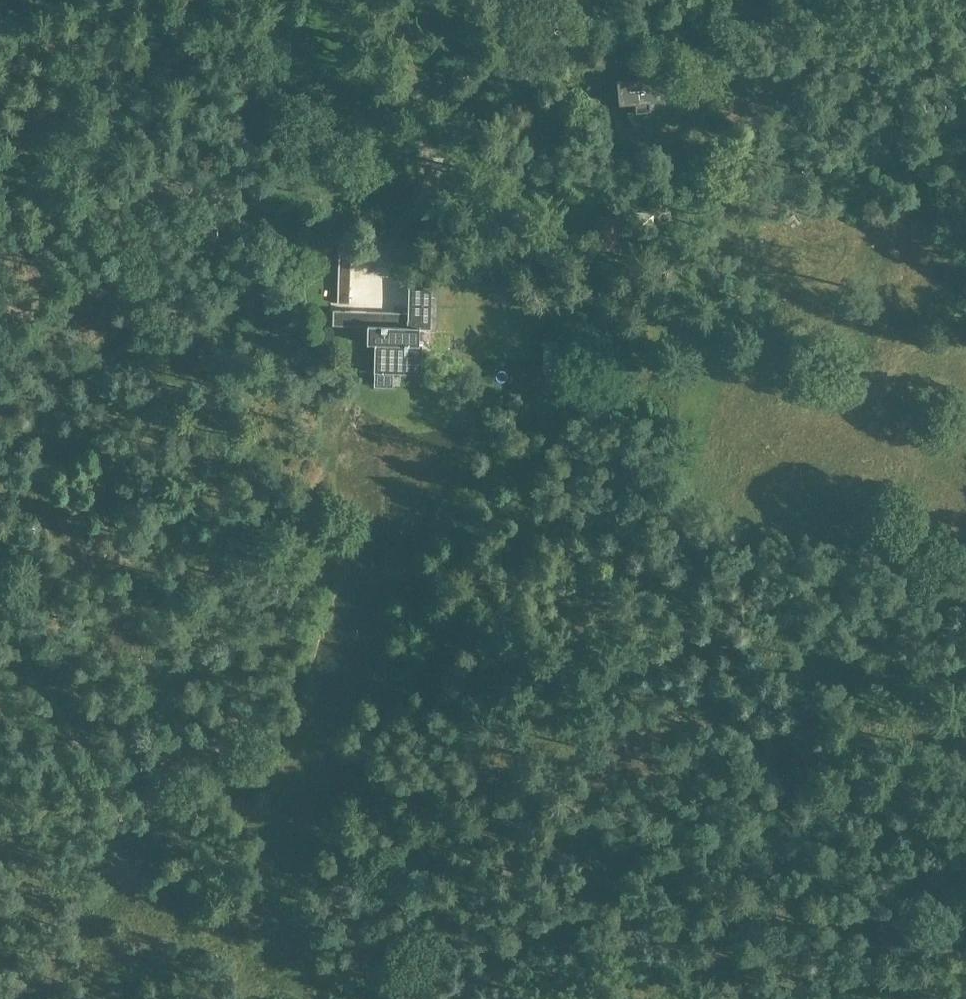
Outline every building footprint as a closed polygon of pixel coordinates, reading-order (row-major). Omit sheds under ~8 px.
[(664,76),(618,80),(619,104),(665,100),(664,76)] [(590,248),(614,249),(617,217),(593,216),(590,248)] [(338,304),(350,304),(351,245),(339,245),(338,304)] [(409,286),(408,314),(350,313),(349,327),(376,327),(375,374),(422,375),(423,345),(419,345),(420,328),(431,329),(432,286),(409,286)]
